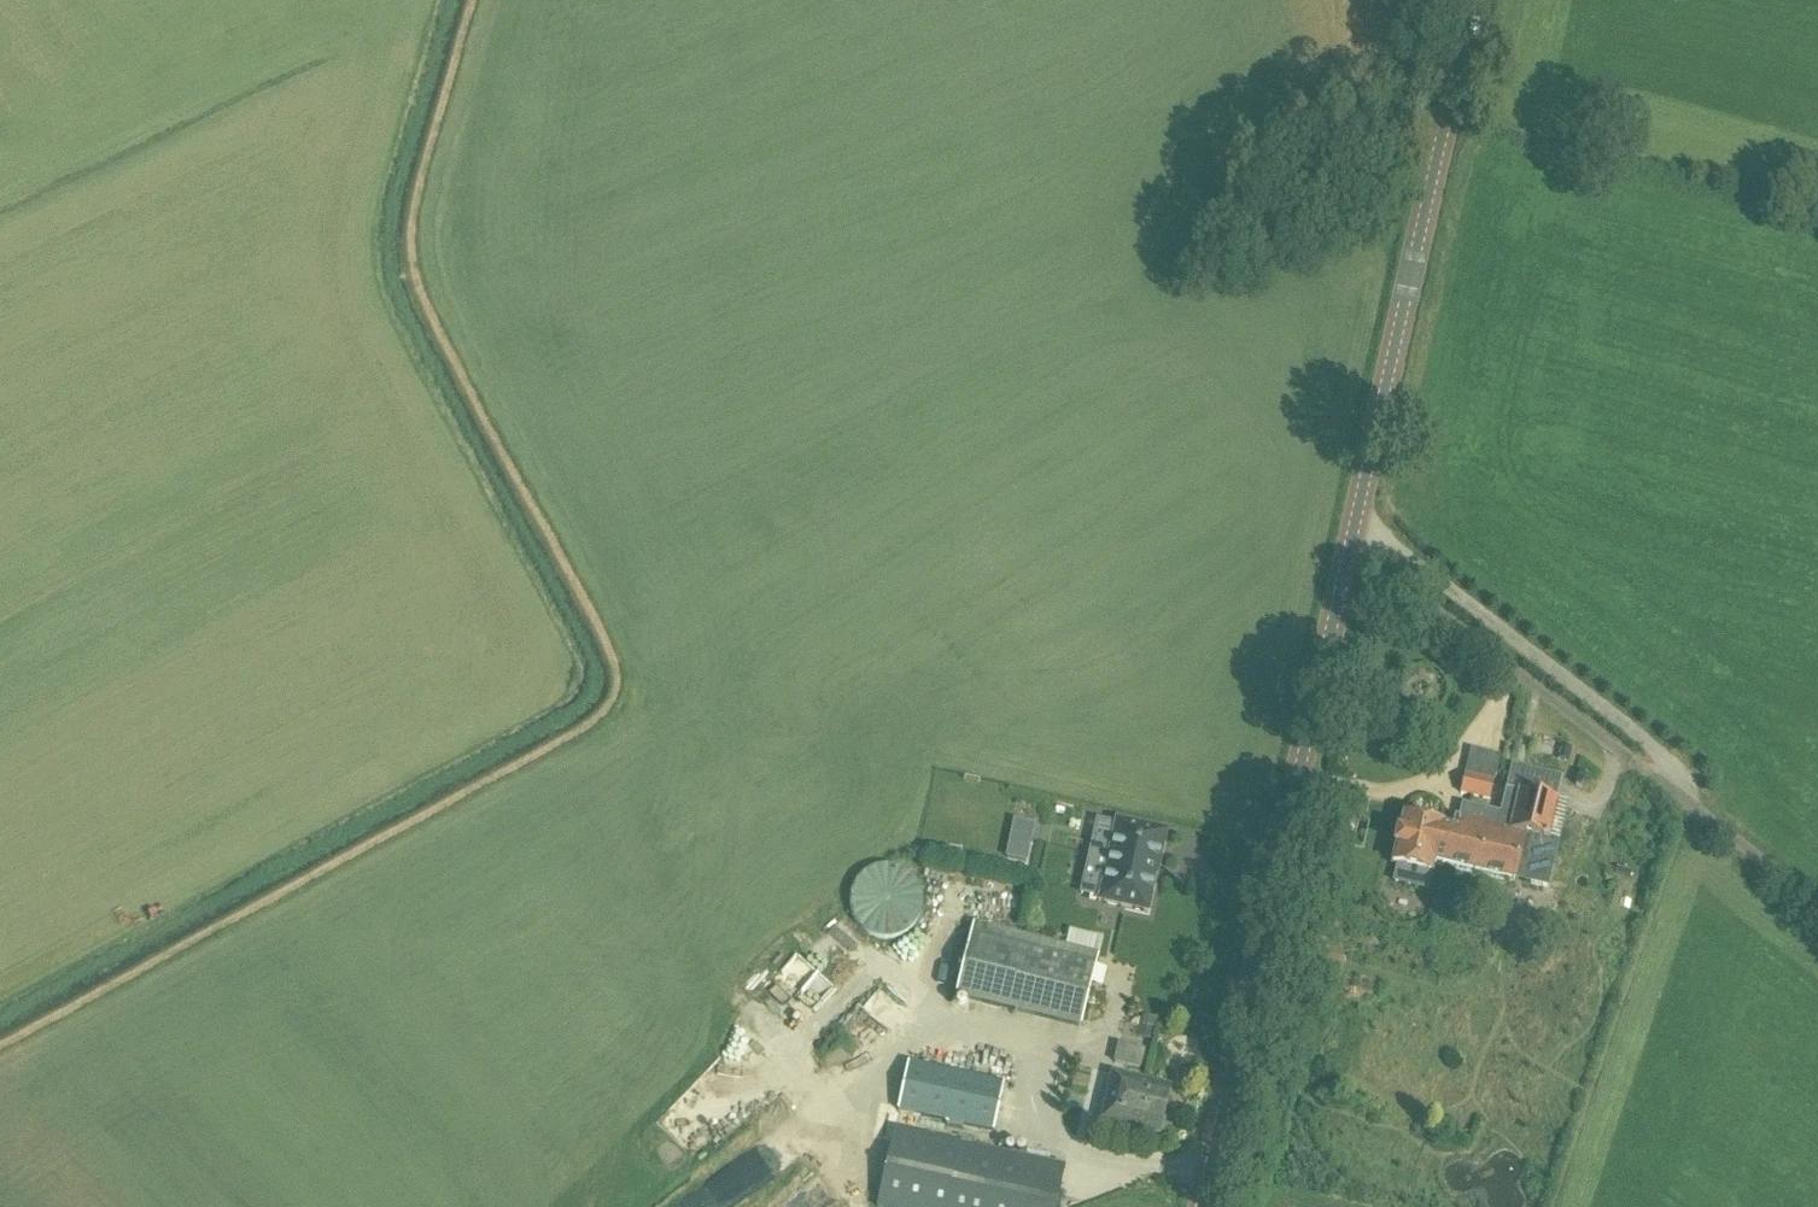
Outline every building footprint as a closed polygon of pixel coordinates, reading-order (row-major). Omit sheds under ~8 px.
[(1478,731),(1475,749),(1506,754),(1509,736),(1478,731)] [(1523,735),(1525,754),(1541,753),(1540,734),(1523,735)] [(1489,801),(1497,768),(1469,762),(1466,776),(1464,775),(1459,795),(1489,801)] [(1573,788),(1586,793),(1592,780),(1578,775),(1573,788)] [(1452,830),(1444,866),(1513,882),(1514,880),(1547,888),(1557,843),(1547,840),(1556,802),(1518,793),(1518,794),(1508,792),(1502,816),(1463,807),(1460,820),(1455,818),(1452,830)] [(1452,830),(1442,828),(1442,827),(1405,818),(1401,834),(1398,833),(1394,848),(1397,848),(1393,864),(1431,873),(1433,863),(1444,866),(1452,830)] [(1149,916),(1168,833),(1115,821),(1114,825),(1096,821),(1079,895),(1098,899),(1097,904),(1149,916)] [(885,940),(891,940),(897,938),(902,936),(908,933),(912,928),(916,924),(919,918),(921,912),(922,906),(922,900),(921,894),(918,888),(915,883),(911,878),(907,874),(902,871),(896,869),(890,868),(884,868),(878,869),(872,871),(867,873),(862,877),(858,881),(854,886),(852,892),(850,898),(850,904),(850,910),(852,916),(855,921),(858,927),(862,931),(867,935),(873,937),(879,939),(885,940)] [(1081,1027),(1099,956),(975,926),(958,996),(1081,1027)] [(1093,955),(1097,938),(1069,931),(1065,948),(1093,955)] [(795,1037),(822,1052),(853,997),(826,982),(795,1037)] [(1155,1020),(1142,1017),(1140,1027),(1153,1030),(1155,1020)] [(1145,1052),(1118,1045),(1113,1064),(1141,1071),(1145,1052)] [(1004,1083),(909,1063),(898,1112),(994,1133),(1004,1083)] [(1171,1089),(1112,1074),(1100,1121),(1159,1136),(1171,1089)] [(1065,1166),(893,1129),(876,1206),(1056,1206),(1065,1166)] [(840,1205),(829,1186),(813,1195),(820,1206),(836,1206),(840,1205)]
